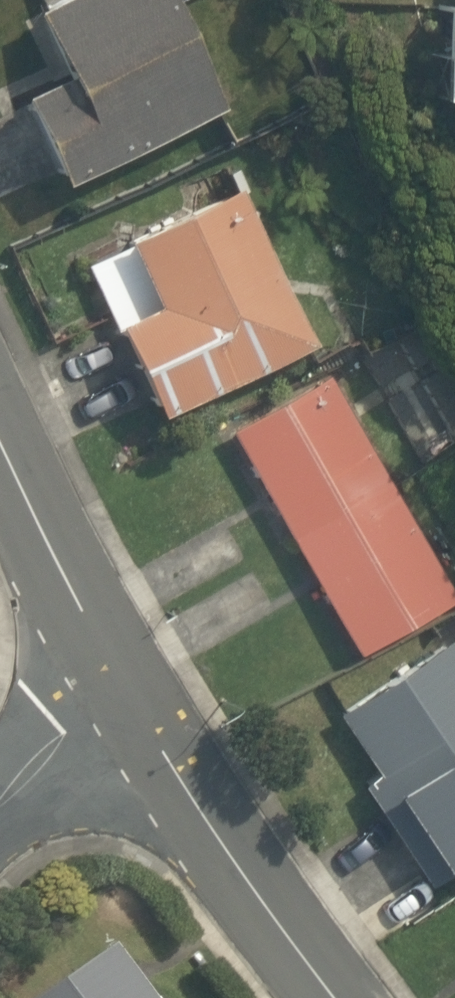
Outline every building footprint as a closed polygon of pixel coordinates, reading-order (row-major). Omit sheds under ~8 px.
[(30,17),(64,85),(25,104),(80,214),(237,136),(170,0),(65,0),(30,17)] [(316,364),(240,192),(85,261),(161,433),(316,364)] [(330,380),(224,442),(357,672),(454,615),(454,594),(330,380)] [(445,649),(336,729),(379,787),(365,797),(444,904),(454,895),(454,663),(445,649)] [(130,957),(73,997),(160,997),(130,957)]
